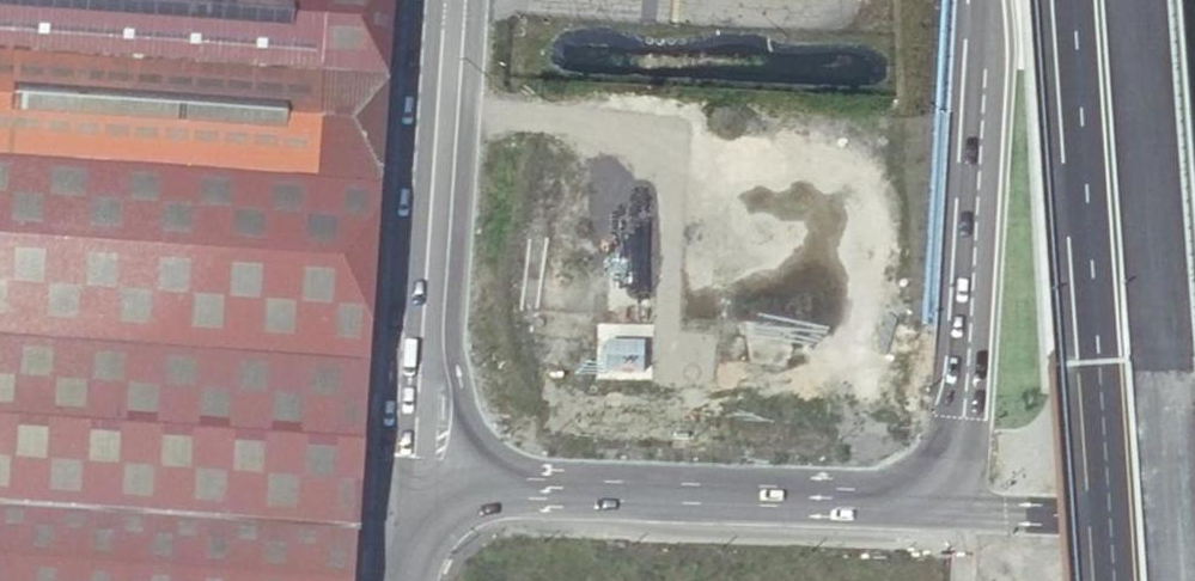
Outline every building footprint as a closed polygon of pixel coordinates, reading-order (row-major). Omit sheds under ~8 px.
[(395,0),(0,0),(0,580),(356,580),(395,0)]
